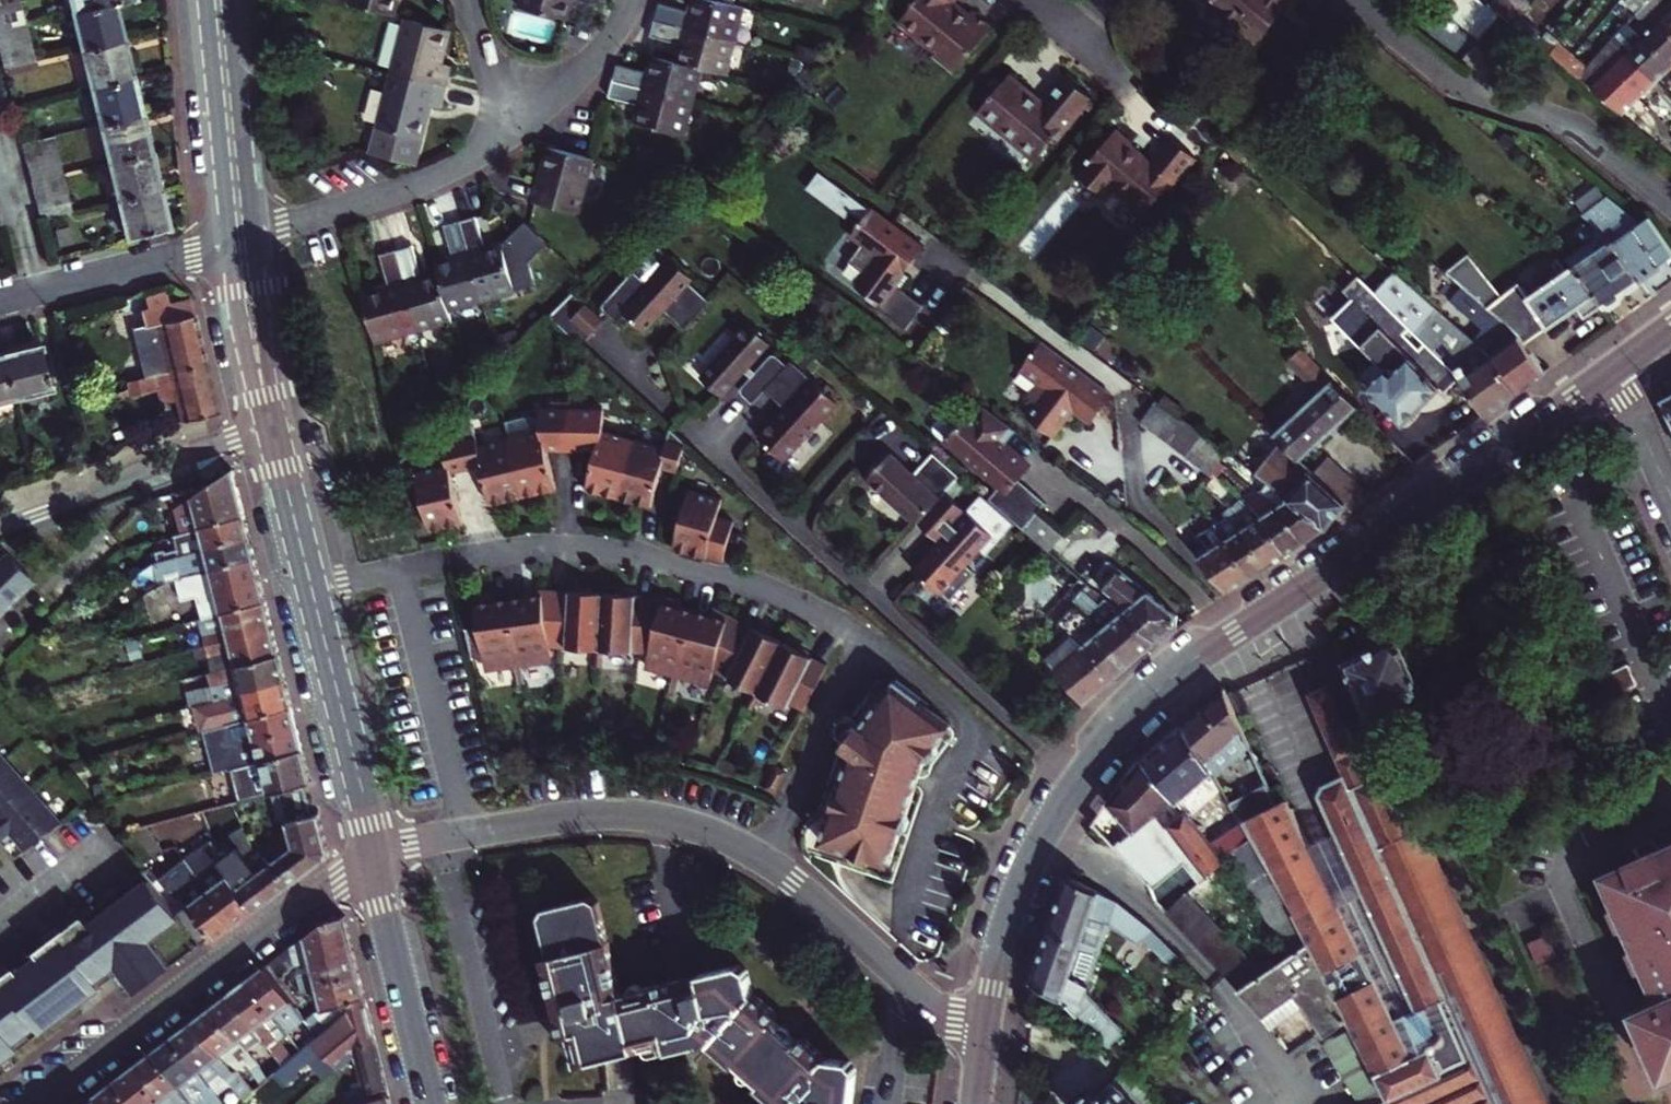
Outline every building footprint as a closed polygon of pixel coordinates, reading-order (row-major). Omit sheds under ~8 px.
[(72,11),(115,0),(117,0),(69,0),(72,11)] [(72,11),(81,48),(124,38),(115,0),(72,11)] [(345,0),(386,11),(389,0),(345,0)] [(558,8),(560,0),(529,0),(558,8)] [(568,1),(569,0),(560,0),(558,8),(566,10),(568,1)] [(718,0),(698,0),(694,12),(687,10),(659,3),(653,21),(732,43),(742,7),(718,0)] [(687,10),(694,12),(698,0),(689,0),(687,10)] [(816,8),(818,0),(787,0),(816,8)] [(902,24),(938,54),(935,58),(956,75),(994,29),(974,12),(970,17),(955,4),(959,0),(922,0),(902,24)] [(1233,19),(1229,24),(1253,44),(1290,0),(1210,0),(1233,19)] [(1481,0),(1436,0),(1435,2),(1480,39),(1500,16),(1481,0)] [(1642,6),(1650,15),(1662,0),(1647,0),(1642,6)] [(28,21),(23,2),(0,7),(0,28),(28,21)] [(1629,22),(1639,32),(1646,23),(1644,22),(1650,15),(1642,6),(1629,22)] [(1657,22),(1670,36),(1670,8),(1657,22)] [(400,15),(386,68),(439,84),(446,60),(434,57),(442,26),(400,15)] [(32,40),(28,21),(0,28),(0,48),(32,40)] [(722,77),(732,43),(653,21),(649,37),(677,44),(685,46),(680,65),(698,70),(722,77)] [(1624,54),(1640,38),(1642,36),(1639,32),(1629,22),(1612,42),(1624,54)] [(1670,69),(1670,36),(1657,22),(1642,36),(1640,38),(1670,69)] [(90,86),(134,76),(124,38),(81,48),(90,86)] [(1655,85),(1670,70),(1670,69),(1640,38),(1624,54),(1655,85)] [(37,59),(32,40),(0,48),(0,51),(4,67),(37,59)] [(1612,42),(1597,60),(1607,70),(1624,54),(1612,42)] [(677,44),(672,63),(680,65),(685,46),(677,44)] [(1639,101),(1655,85),(1624,54),(1607,70),(1639,101)] [(650,76),(655,58),(648,56),(643,74),(650,76)] [(608,83),(688,106),(698,70),(680,65),(672,63),(655,58),(650,76),(643,74),(613,65),(608,83)] [(1597,60),(1579,81),(1588,88),(1607,70),(1597,60)] [(434,104),(439,84),(386,68),(370,124),(413,136),(421,100),(434,104)] [(1639,101),(1607,70),(1588,88),(1623,117),(1639,101)] [(1033,92),(1031,90),(1011,73),(978,113),(999,131),(1002,127),(1019,141),(1016,145),(1035,161),(1039,157),(1044,157),(1049,151),(1048,146),(1055,138),(1058,140),(1092,98),(1064,75),(1039,105),(1030,98),(1032,96),(1033,94),(1033,92)] [(90,86),(100,124),(143,114),(134,76),(90,86)] [(678,143),(688,106),(608,83),(604,99),(634,108),(642,110),(636,131),(678,143)] [(628,129),(636,131),(642,110),(634,108),(628,129)] [(100,124),(109,160),(152,150),(143,114),(100,124)] [(1112,188),(1144,215),(1164,191),(1167,187),(1171,190),(1194,162),(1171,142),(1150,166),(1131,150),(1133,148),(1116,134),(1092,162),(1091,161),(1085,168),(1087,169),(1078,179),(1102,200),(1112,188)] [(23,142),(27,161),(59,153),(55,135),(23,142)] [(543,147),(528,202),(567,213),(570,216),(585,159),(543,147)] [(152,150),(109,160),(118,197),(161,187),(152,150)] [(27,161),(32,179),(64,171),(59,153),(27,161)] [(32,179),(36,198),(68,190),(64,171),(32,179)] [(161,187),(118,197),(127,235),(170,224),(161,187)] [(68,190),(36,198),(41,215),(73,208),(68,190)] [(1609,238),(1640,280),(1663,264),(1662,262),(1658,257),(1670,249),(1668,245),(1649,218),(1644,222),(1609,194),(1580,213),(1598,229),(1609,238)] [(907,265),(911,268),(924,251),(873,213),(855,237),(865,245),(851,265),(868,277),(861,288),(869,295),(865,301),(908,332),(926,307),(904,291),(913,279),(907,275),(902,272),(907,265)] [(475,215),(457,220),(479,299),(535,284),(531,263),(544,245),(521,223),(503,246),(484,251),(482,244),(475,215)] [(479,299),(457,220),(441,225),(448,253),(450,260),(435,264),(436,270),(438,276),(446,307),(479,299)] [(1640,280),(1609,238),(1598,229),(1595,231),(1596,237),(1566,259),(1576,267),(1603,304),(1616,323),(1652,297),(1640,280)] [(484,251),(503,246),(501,240),(482,244),(484,251)] [(446,307),(438,276),(422,281),(420,274),(412,245),(394,250),(415,327),(449,318),(446,307)] [(1658,257),(1662,262),(1670,256),(1670,250),(1670,249),(1658,257)] [(415,327),(394,250),(379,254),(386,283),(388,291),(369,296),(379,337),(415,327)] [(448,253),(433,257),(435,264),(450,260),(448,253)] [(1582,319),(1603,304),(1576,267),(1531,298),(1520,285),(1504,299),(1470,255),(1447,274),(1467,291),(1514,330),(1524,344),(1575,309),(1582,319)] [(664,311),(684,330),(711,301),(690,281),(693,278),(671,257),(648,282),(633,269),(600,305),(600,309),(615,322),(624,312),(644,332),(664,311)] [(907,275),(911,268),(907,265),(902,272),(907,275)] [(436,270),(420,274),(422,281),(438,276),(436,270)] [(1392,272),(1369,288),(1415,333),(1426,325),(1475,366),(1459,377),(1487,415),(1519,392),(1492,355),(1474,341),(1392,272)] [(1354,274),(1319,303),(1379,363),(1359,378),(1396,415),(1456,372),(1415,333),(1369,288),(1354,274)] [(367,288),(369,296),(388,291),(386,283),(367,288)] [(1507,345),(1492,355),(1519,392),(1546,373),(1533,357),(1524,344),(1514,330),(1467,291),(1461,299),(1458,303),(1489,329),(1507,345)] [(551,316),(580,343),(602,320),(573,293),(551,316)] [(132,328),(145,377),(171,370),(207,361),(192,298),(142,310),(146,325),(132,328)] [(702,375),(724,395),(745,373),(754,364),(772,345),(749,324),(735,339),(725,330),(715,341),(725,350),(702,375)] [(1099,414),(1113,395),(1044,343),(1024,370),(1041,383),(1031,397),(1039,403),(1029,416),(1055,435),(1073,411),(1081,400),(1099,414)] [(2,353),(12,394),(18,392),(51,384),(41,344),(2,353)] [(1290,444),(1303,458),(1356,404),(1299,346),(1286,358),(1318,392),(1277,431),(1290,444)] [(12,394),(2,353),(0,354),(0,397),(12,394)] [(751,378),(743,387),(742,389),(742,391),(742,392),(744,393),(754,403),(766,389),(789,365),(778,355),(776,354),(775,354),(773,355),(772,356),(759,370),(751,378)] [(785,407),(758,435),(784,460),(839,402),(794,359),(789,365),(766,389),(785,407)] [(207,361),(171,370),(183,420),(220,412),(207,361)] [(745,373),(751,378),(759,370),(754,364),(745,373)] [(1091,425),(1099,414),(1081,400),(1073,411),(1091,425)] [(1187,456),(1203,436),(1159,403),(1144,422),(1187,456)] [(490,502),(523,494),(556,486),(547,448),(546,446),(553,445),(554,449),(570,449),(587,449),(588,445),(596,447),(596,449),(585,487),(619,496),(651,505),(662,466),(678,470),(684,449),(685,443),(672,431),(670,429),(665,448),(634,440),(604,431),(604,409),(571,409),(539,408),(539,416),(527,414),(506,421),(509,437),(480,444),(473,414),(456,430),(442,443),(446,462),(415,470),(429,529),(442,526),(462,521),(450,471),(465,467),(481,463),(490,502)] [(999,485),(988,498),(1012,519),(1023,528),(1037,509),(1046,516),(1054,506),(1025,482),(1037,468),(1008,444),(1004,441),(1015,428),(992,410),(981,423),(975,418),(967,428),(955,418),(949,419),(940,431),(941,437),(999,485)] [(1004,441),(1008,444),(1019,431),(1015,428),(1004,441)] [(1187,456),(1212,475),(1213,473),(1222,463),(1229,455),(1203,436),(1187,456)] [(1289,500),(1328,528),(1349,504),(1316,471),(1303,458),(1290,444),(1257,476),(1264,481),(1289,500)] [(916,523),(919,521),(946,491),(961,475),(934,452),(914,473),(892,451),(867,478),(916,523)] [(1222,463),(1240,476),(1246,468),(1229,455),(1222,463)] [(1330,458),(1316,471),(1349,504),(1355,509),(1371,498),(1330,458)] [(235,472),(193,498),(175,509),(181,532),(246,516),(235,472)] [(1212,493),(1222,481),(1213,473),(1212,475),(1204,484),(1212,493)] [(1279,507),(1307,542),(1328,528),(1289,500),(1264,481),(1260,486),(1261,488),(1265,492),(1270,496),(1276,501),(1271,506),(1275,509),(1279,507)] [(734,518),(717,514),(717,511),(718,509),(722,496),(690,487),(673,546),(697,552),(722,559),(734,518)] [(1256,494),(1261,497),(1265,492),(1261,488),(1259,491),(1256,494)] [(937,538),(910,567),(937,591),(939,588),(946,595),(985,553),(982,550),(1012,519),(988,498),(980,491),(964,508),(946,491),(919,521),(937,538)] [(1266,501),(1270,496),(1265,492),(1261,497),(1266,501)] [(1266,501),(1271,506),(1276,501),(1270,496),(1266,501)] [(1232,516),(1237,512),(1233,507),(1229,511),(1232,516)] [(1264,516),(1289,554),(1307,542),(1279,507),(1275,509),(1264,516)] [(1072,537),(1065,531),(1046,516),(1037,509),(1023,528),(1031,535),(1036,539),(1056,557),(1072,537)] [(1232,516),(1234,518),(1236,521),(1241,517),(1237,512),(1232,516)] [(181,532),(174,534),(179,550),(167,553),(166,549),(158,551),(161,562),(252,539),(246,516),(181,532)] [(1246,529),(1271,565),(1289,554),(1264,516),(1249,527),(1245,522),(1240,526),(1244,531),(1246,529)] [(1236,521),(1240,526),(1245,522),(1241,517),(1236,521)] [(1231,539),(1244,531),(1240,526),(1236,521),(1234,518),(1220,527),(1231,539)] [(1255,575),(1231,539),(1220,527),(1217,524),(1205,534),(1210,540),(1194,552),(1230,592),(1255,575)] [(1244,531),(1231,539),(1255,575),(1271,565),(1246,529),(1244,531)] [(178,579),(257,560),(252,539),(161,562),(157,563),(162,583),(178,579)] [(39,585),(11,555),(0,566),(0,622),(39,585)] [(262,581),(257,560),(178,579),(183,600),(198,596),(217,592),(262,581)] [(1017,561),(1006,574),(1012,580),(1024,567),(1017,561)] [(1138,615),(1133,621),(1159,641),(1177,626),(1178,614),(1116,565),(1106,578),(1113,584),(1108,590),(1138,615)] [(223,612),(267,601),(262,581),(217,592),(198,596),(203,617),(222,612),(223,612)] [(469,658),(479,656),(482,665),(488,670),(512,666),(520,665),(543,662),(550,654),(549,646),(557,647),(592,648),(596,649),(600,649),(637,651),(647,652),(645,660),(649,669),(673,676),(676,676),(681,678),(702,684),(712,679),(715,670),(719,672),(727,676),(753,690),(756,691),(761,694),(787,707),(789,702),(803,709),(827,663),(783,640),(728,612),(725,617),(695,608),(664,599),(664,595),(602,591),(541,587),(541,593),(493,599),(476,601),(479,624),(465,626),(469,658)] [(1133,621),(1094,588),(1062,624),(1077,637),(1049,660),(1084,705),(1159,641),(1133,621)] [(205,645),(273,628),(267,601),(223,612),(227,626),(202,632),(205,645)] [(198,618),(202,632),(227,626),(223,612),(222,612),(203,617),(198,618)] [(237,666),(280,655),(273,628),(205,645),(208,657),(234,651),(237,666)] [(1425,694),(1423,690),(1440,683),(1420,634),(1402,641),(1401,637),(1346,661),(1382,745),(1397,739),(1385,712),(1425,694)] [(592,657),(599,657),(600,649),(596,649),(592,648),(592,657)] [(287,683),(280,655),(237,666),(241,680),(212,687),(187,693),(190,707),(199,705),(287,683)] [(599,657),(592,657),(591,665),(595,665),(599,665),(599,657)] [(1630,664),(1624,667),(1633,687),(1638,685),(1630,664)] [(512,666),(513,675),(521,673),(520,665),(512,666)] [(241,680),(237,666),(208,673),(212,687),(241,680)] [(1610,697),(1633,687),(1624,667),(1601,677),(1610,697)] [(521,673),(513,675),(514,683),(518,682),(522,682),(521,673)] [(676,676),(673,676),(671,683),(678,686),(681,678),(676,676)] [(894,880),(923,793),(922,790),(921,786),(919,784),(916,782),(919,772),(929,764),(938,756),(945,746),(946,744),(951,735),(951,732),(951,730),(950,727),(949,725),(950,723),(924,704),(918,698),(920,695),(895,676),(892,680),(886,679),(880,680),(875,683),(871,687),(849,715),(858,722),(842,744),(840,742),(818,815),(810,817),(806,822),(803,828),(802,834),(801,840),(802,847),(804,853),(807,858),(811,863),(814,854),(894,880)] [(293,706),(287,683),(199,705),(205,729),(230,722),(251,717),(293,706)] [(676,693),(678,686),(671,683),(669,690),(672,691),(676,693)] [(1318,715),(1337,707),(1327,687),(1309,695),(1318,715)] [(753,690),(750,697),(757,701),(761,694),(756,691),(753,690)] [(1210,770),(1254,750),(1240,720),(1227,691),(1182,725),(1210,770)] [(927,700),(920,695),(918,698),(924,704),(927,700)] [(757,701),(750,697),(746,704),(750,706),(753,708),(757,701)] [(299,728),(293,706),(251,717),(255,733),(234,738),(230,722),(205,729),(211,750),(299,728)] [(1324,728),(1343,720),(1337,707),(1318,715),(1324,728)] [(1412,832),(1384,771),(1378,774),(1366,749),(1362,751),(1347,718),(1343,720),(1324,728),(1345,774),(1325,783),(1319,797),(1358,883),(1432,1049),(1412,1057),(1332,895),(1286,802),(1278,805),(1242,823),(1243,826),(1253,844),(1310,952),(1349,1025),(1354,1033),(1391,1103),(1544,1103),(1421,828),(1412,832)] [(1176,803),(1212,775),(1210,770),(1182,725),(1144,759),(1176,803)] [(304,749),(299,728),(211,750),(216,771),(230,768),(304,749)] [(304,749),(230,768),(234,782),(264,774),(268,793),(272,792),(306,783),(312,781),(304,749)] [(0,750),(0,839),(1,840),(11,832),(27,850),(64,823),(0,750)] [(1117,851),(1126,843),(1157,815),(1186,854),(1181,858),(1192,874),(1206,875),(1223,865),(1220,862),(1207,844),(1203,839),(1176,803),(1144,759),(1119,791),(1095,824),(1101,833),(1117,851)] [(236,791),(239,800),(268,793),(264,774),(234,782),(236,791)] [(295,846),(274,861),(292,885),(325,860),(330,851),(320,812),(313,813),(306,783),(272,792),(279,820),(288,820),(295,846)] [(1269,784),(1229,803),(1242,823),(1278,805),(1269,784)] [(239,800),(236,791),(224,794),(227,803),(239,800)] [(135,828),(150,855),(162,851),(151,833),(147,825),(135,828)] [(1220,862),(1228,858),(1253,844),(1243,826),(1207,844),(1220,862)] [(268,866),(257,874),(247,861),(252,857),(249,852),(252,850),(244,829),(232,836),(242,853),(224,866),(229,876),(256,912),(292,885),(274,861),(268,866)] [(1663,847),(1659,839),(1643,846),(1647,854),(1605,873),(1663,1000),(1637,1012),(1669,1082),(1670,1081),(1670,843),(1663,847)] [(188,864),(237,926),(256,912),(229,876),(224,866),(209,840),(185,859),(188,864)] [(1310,952),(1253,844),(1228,858),(1286,964),(1310,952)] [(254,848),(252,850),(249,852),(252,857),(258,853),(254,848)] [(252,857),(247,861),(257,874),(268,866),(258,853),(252,857)] [(216,942),(237,926),(188,864),(167,880),(173,889),(175,888),(189,906),(181,913),(182,914),(204,941),(211,935),(216,942)] [(21,1047),(16,1041),(38,1024),(43,1031),(102,985),(97,979),(118,964),(139,991),(172,966),(147,934),(163,922),(166,926),(182,914),(181,913),(145,869),(38,951),(41,955),(21,971),(18,966),(0,980),(0,1063),(21,1047)] [(1140,950),(1147,943),(1171,968),(1181,958),(1152,931),(1118,902),(1070,877),(1052,930),(1100,957),(1113,922),(1140,950)] [(1432,1049),(1358,883),(1332,895),(1412,1057),(1432,1049)] [(1155,902),(1237,989),(1265,975),(1187,895),(1185,897),(1173,885),(1155,902)] [(856,1066),(851,1061),(826,1057),(803,1035),(797,1040),(775,1020),(779,1015),(755,993),(751,971),(741,965),(623,991),(602,901),(593,895),(551,904),(543,915),(551,952),(546,953),(564,1032),(571,1031),(578,1060),(667,1040),(669,1047),(701,1040),(701,1043),(709,1041),(734,1064),(738,1061),(760,1081),(757,1085),(778,1103),(852,1103),(856,1066)] [(309,960),(353,948),(345,916),(326,920),(280,956),(270,963),(281,978),(297,964),(309,960)] [(1123,1031),(1087,993),(1100,957),(1052,930),(1034,982),(1066,999),(1110,1045),(1123,1031)] [(359,972),(353,948),(309,960),(312,970),(297,974),(304,991),(320,987),(319,981),(359,972)] [(1265,975),(1237,989),(1264,1017),(1285,1055),(1349,1025),(1310,952),(1286,964),(1265,975)] [(305,1017),(297,1007),(278,982),(266,966),(249,979),(277,1014),(283,1009),(296,1025),(305,1017)] [(365,996),(359,972),(319,981),(320,987),(325,1006),(320,1015),(323,1018),(314,1029),(318,1035),(346,1010),(344,1001),(365,996)] [(289,1030),(277,1014),(249,979),(231,993),(272,1044),(289,1030)] [(211,1009),(245,1050),(253,1044),(276,1072),(287,1063),(272,1044),(231,993),(211,1009)] [(377,1043),(365,996),(344,1001),(346,1010),(318,1035),(313,1040),(322,1051),(349,1027),(355,1048),(377,1043)] [(236,1071),(246,1064),(239,1055),(245,1050),(211,1009),(191,1023),(236,1071)] [(246,1081),(236,1071),(191,1023),(173,1037),(213,1084),(218,1090),(228,1081),(245,1100),(255,1091),(246,1081)] [(1354,1033),(1332,1045),(1363,1103),(1391,1103),(1354,1033)] [(173,1037),(154,1052),(193,1101),(195,1103),(212,1103),(203,1092),(213,1084),(173,1037)] [(366,1093),(388,1088),(377,1043),(355,1048),(357,1054),(366,1093)] [(239,1055),(246,1064),(252,1059),(245,1050),(239,1055)] [(154,1052),(135,1066),(164,1103),(189,1103),(193,1101),(154,1052)] [(251,1070),(257,1065),(252,1059),(246,1064),(251,1070)] [(135,1066),(116,1081),(134,1103),(164,1103),(135,1066)] [(1083,1103),(1165,1103),(1156,1094),(1132,1068),(1097,1101),(1091,1095),(1083,1103)] [(261,1069),(246,1081),(255,1091),(269,1079),(261,1069)] [(95,1096),(101,1103),(134,1103),(116,1081),(95,1096)] [(212,1103),(220,1103),(226,1099),(218,1090),(213,1084),(203,1092),(212,1103)]
